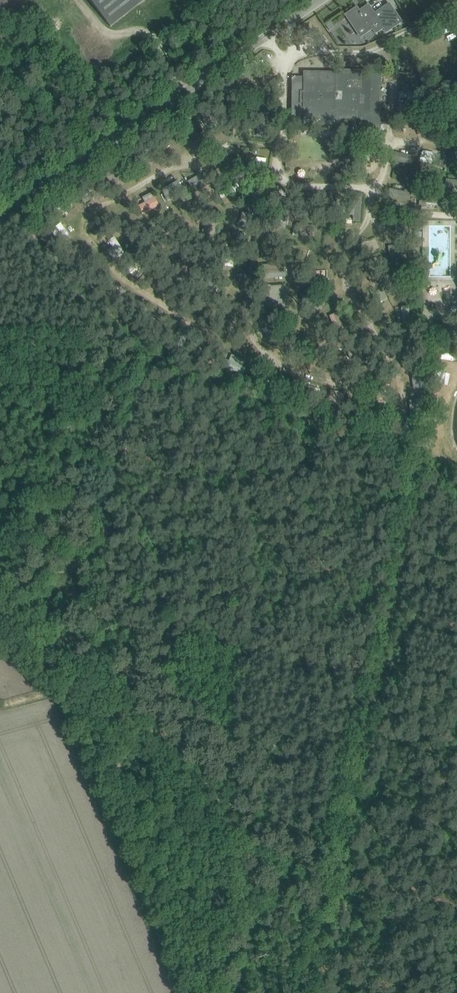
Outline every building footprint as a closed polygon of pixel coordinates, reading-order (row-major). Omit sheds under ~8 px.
[(111,27),(144,0),(89,0),(111,27)] [(357,7),(345,15),(357,33),(356,30),(363,26),(367,32),(372,29),(375,33),(383,28),(386,33),(402,22),(389,3),(374,13),(368,5),(359,11),(357,7)] [(334,27),(330,20),(324,24),(328,30),(334,27)] [(380,111),(381,71),(335,70),(335,73),(303,72),(303,74),(300,74),(300,77),(303,77),(303,81),(292,81),(291,116),(303,116),(303,119),(359,120),(359,128),(380,128),(380,116),(386,116),(386,111),(380,111)] [(398,102),(396,112),(418,115),(420,105),(398,102)] [(393,123),(417,126),(419,116),(394,112),(393,123)] [(446,180),(445,187),(456,188),(456,181),(446,180)] [(115,237),(109,240),(120,258),(125,254),(115,237)] [(259,310),(287,307),(284,285),(257,288),(259,310)] [(421,372),(412,374),(415,387),(424,385),(421,372)] [(422,412),(422,400),(411,400),(411,412),(422,412)]
